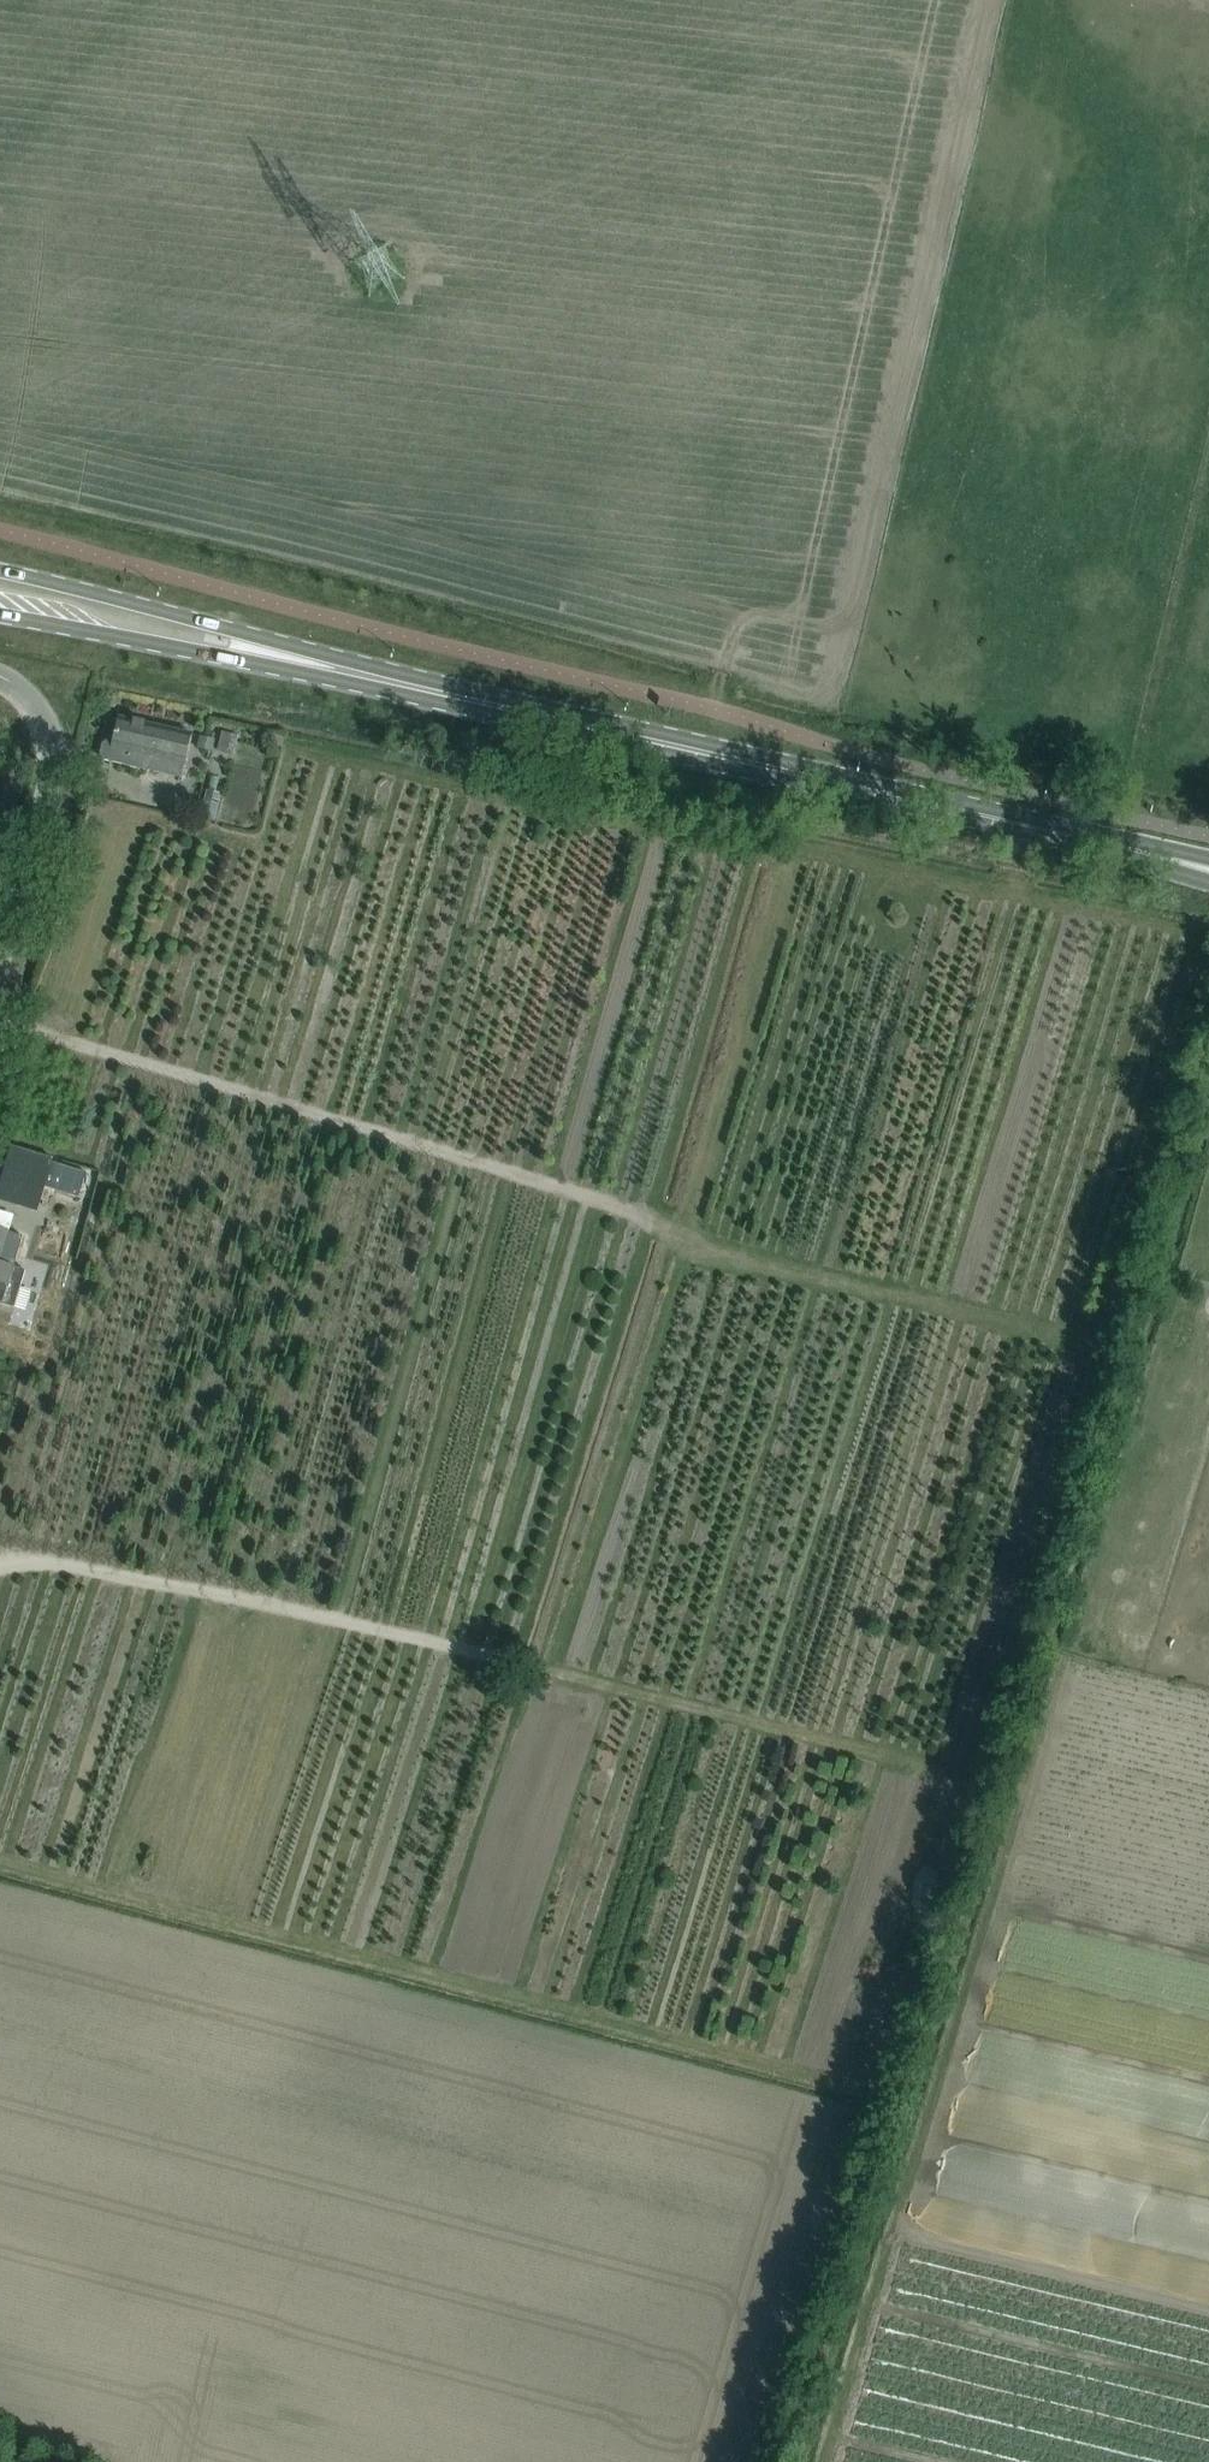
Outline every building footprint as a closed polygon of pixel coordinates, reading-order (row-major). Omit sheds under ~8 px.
[(126,765),(181,778),(191,734),(119,717),(113,742),(108,740),(102,743),(100,755),(103,760),(126,765)] [(195,747),(211,751),(214,739),(198,735),(195,747)] [(0,1185),(0,1198),(38,1209),(45,1185),(78,1195),(85,1170),(51,1161),(52,1157),(12,1145),(0,1185)] [(3,1305),(14,1308),(25,1269),(14,1266),(0,1262),(9,1231),(7,1230),(0,1228),(0,1304),(3,1305)]
